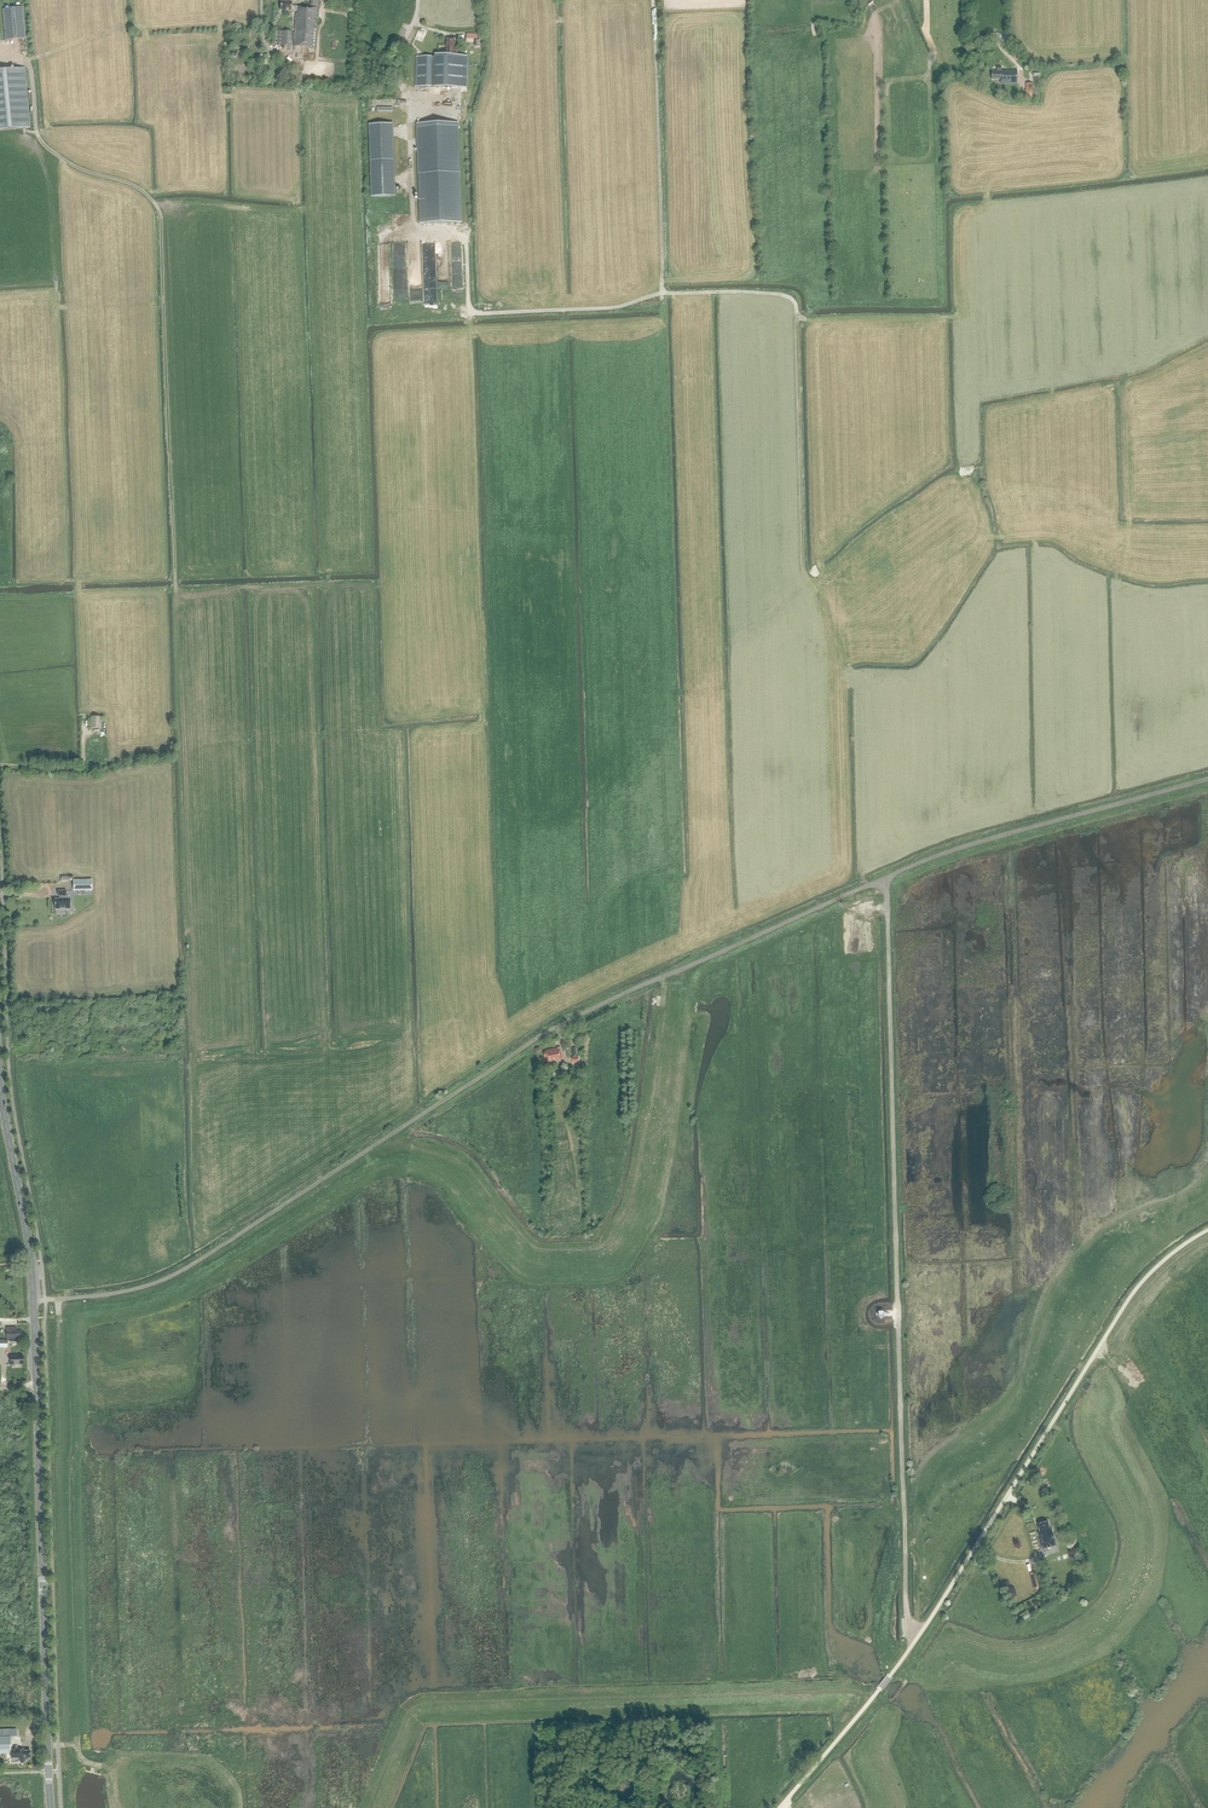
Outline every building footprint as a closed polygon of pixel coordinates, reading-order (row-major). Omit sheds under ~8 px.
[(314,47),(317,8),(291,6),(291,2),(281,2),(280,10),(291,11),(296,11),(294,46),(314,47)] [(26,38),(23,7),(2,9),(5,40),(26,38)] [(416,34),(414,43),(424,46),(428,31),(419,29),(417,35),(416,34)] [(292,32),(274,31),(273,45),(291,46),(292,32)] [(435,81),(467,82),(468,68),(462,68),(462,56),(457,55),(457,49),(455,48),(455,40),(446,40),(446,55),(438,55),(438,57),(416,57),(416,87),(435,87),(435,81)] [(993,78),(994,80),(1001,80),(1001,84),(1017,84),(1017,69),(1001,70),(1001,67),(997,67),(997,70),(991,70),(992,77),(993,78)] [(30,128),(25,68),(0,71),(0,131),(30,128)] [(462,223),(459,123),(416,124),(419,224),(462,223)] [(396,196),(393,124),(369,124),(371,197),(396,196)] [(392,303),(392,286),(389,286),(389,280),(381,280),(381,304),(392,303)] [(90,716),(90,727),(101,728),(102,716),(90,716)] [(73,880),(74,890),(92,890),(92,880),(73,880)] [(55,909),(70,909),(70,898),(68,898),(68,895),(66,895),(66,891),(58,891),(58,896),(60,896),(60,898),(54,899),(55,909)] [(547,1062),(562,1059),(560,1048),(546,1050),(547,1052),(544,1052),(544,1057),(546,1057),(547,1062)] [(181,1248),(184,1255),(191,1252),(188,1245),(181,1248)] [(20,1337),(23,1337),(23,1331),(16,1331),(16,1327),(6,1327),(7,1339),(20,1338),(20,1337)] [(23,1364),(23,1355),(11,1356),(11,1364),(23,1364)] [(1042,1549),(1056,1545),(1051,1528),(1050,1529),(1047,1521),(1037,1524),(1039,1532),(1038,1532),(1038,1535),(1040,1534),(1041,1538),(1039,1538),(1042,1549)] [(1041,1588),(1037,1572),(1030,1574),(1034,1590),(1041,1588)] [(1059,1585),(1057,1578),(1049,1580),(1051,1587),(1059,1585)] [(11,1750),(10,1736),(0,1736),(0,1754),(11,1754),(11,1755),(15,1755),(15,1758),(20,1758),(20,1761),(20,1762),(22,1763),(23,1763),(24,1762),(25,1761),(25,1757),(30,1757),(30,1750),(24,1750),(24,1749),(15,1749),(15,1750),(11,1750)]
